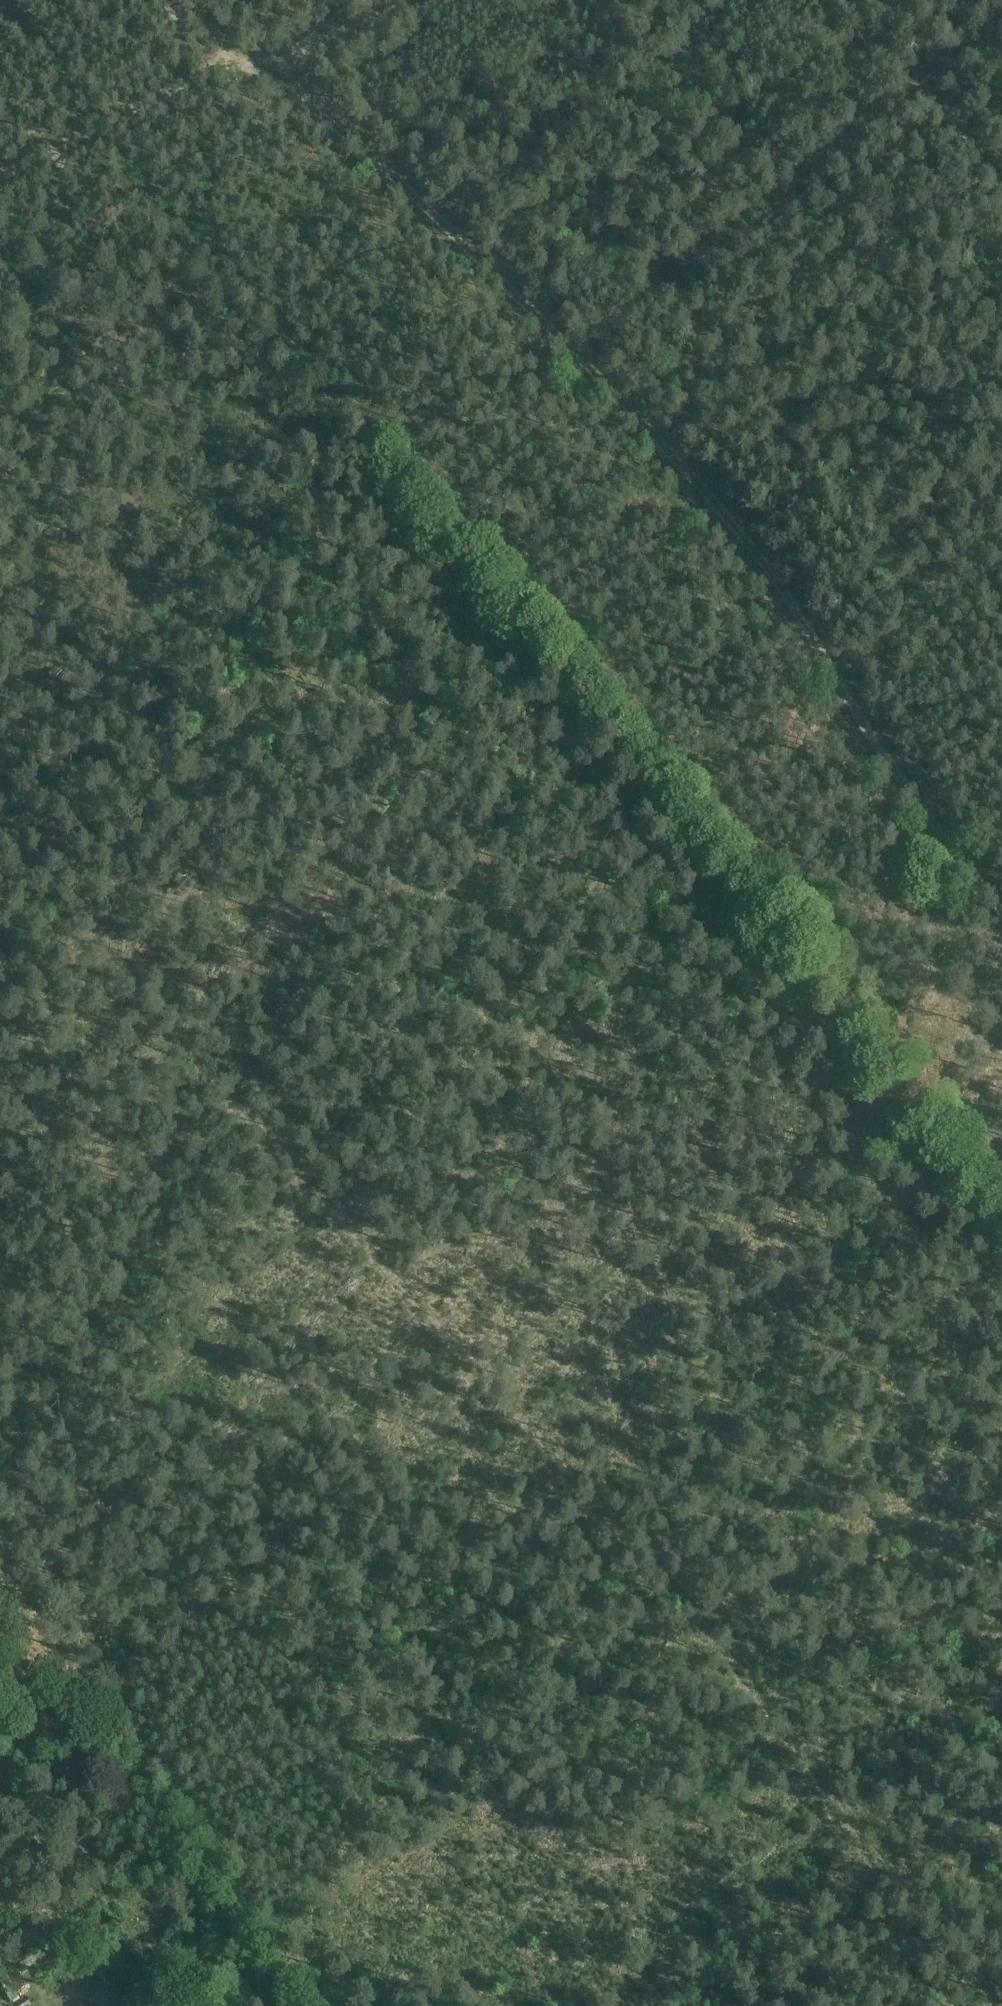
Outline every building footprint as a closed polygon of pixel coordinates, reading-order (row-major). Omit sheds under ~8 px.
[(97,2005),(121,2005),(101,1973),(84,1985),(97,2005)] [(15,2005),(29,2005),(31,2004),(26,1997),(14,2005),(15,2005)]
